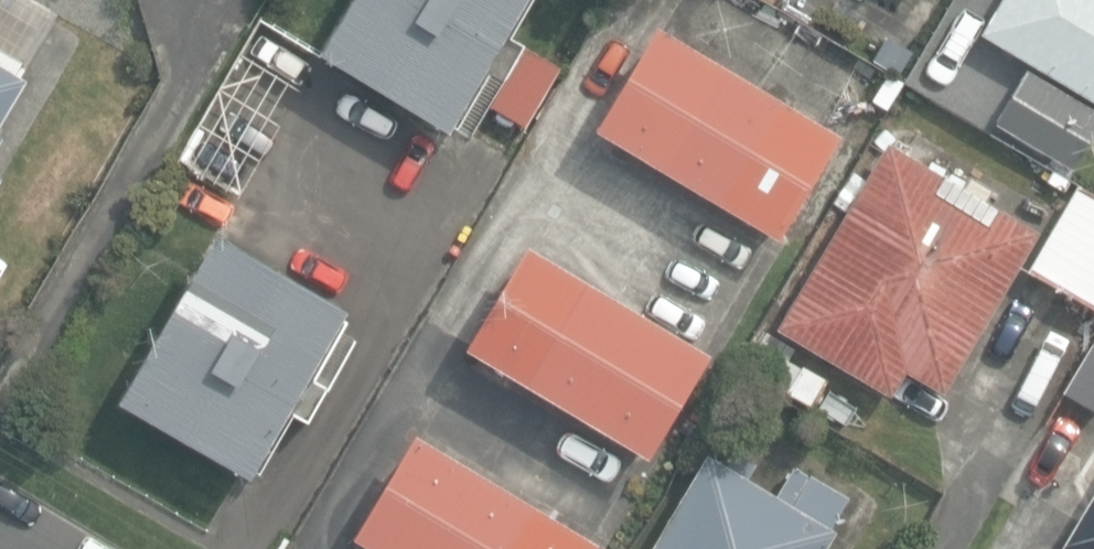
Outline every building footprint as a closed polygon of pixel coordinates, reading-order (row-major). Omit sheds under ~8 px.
[(240,197),(321,57),(447,132),(525,0),(352,0),(320,54),(261,19),(178,161),(240,197)] [(1093,100),(1093,0),(1005,0),(984,35),(1093,100)] [(899,68),(912,42),(887,29),(873,54),(899,68)] [(595,131),(779,239),(839,138),(655,30),(595,131)] [(483,119),(518,139),(559,69),(524,49),(483,119)] [(25,81),(13,74),(20,62),(0,51),(0,124),(25,81)] [(1073,169),(1093,135),(1093,108),(1027,68),(995,122),(1073,169)] [(779,329),(890,395),(905,370),(942,393),(1036,234),(983,203),(990,191),(970,179),(963,191),(888,146),(779,329)] [(1093,310),(1093,196),(1077,186),(1028,271),(1093,310)] [(120,405),(248,479),(345,312),(217,237),(120,405)] [(465,349),(649,458),(709,357),(525,248),(465,349)] [(744,367),(812,406),(827,381),(759,342),(744,367)] [(368,548),(599,548),(600,547),(415,436),(353,540),(368,548)] [(833,531),(829,529),(847,498),(794,467),(776,498),(747,481),(756,466),(734,453),(725,468),(707,458),(653,548),(822,548),(833,531)] [(1064,548),(1065,548),(1093,548),(1093,497),(1064,548)]
